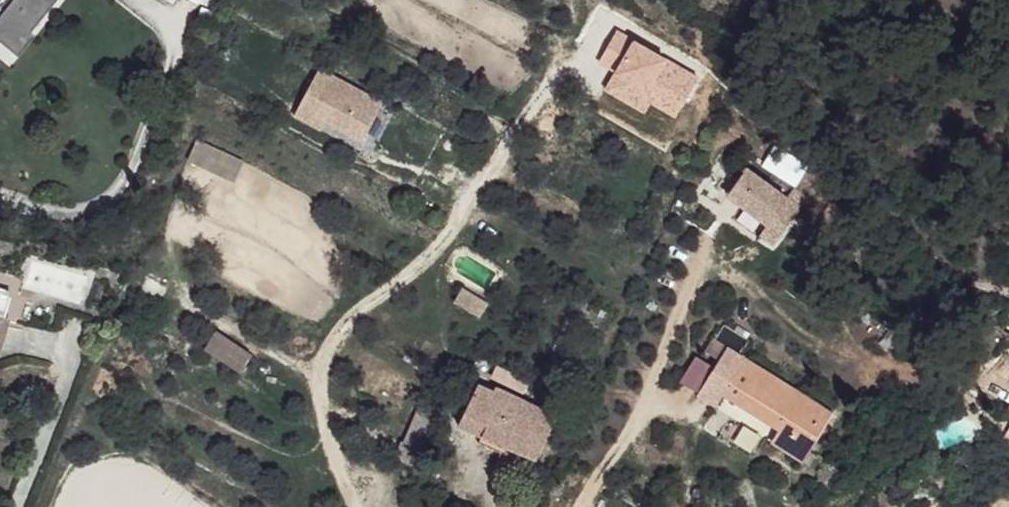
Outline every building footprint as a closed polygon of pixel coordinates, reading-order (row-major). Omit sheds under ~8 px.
[(0,17),(0,31),(18,47),(57,0),(14,0),(0,17)] [(307,64),(287,102),(314,116),(356,138),(376,100),(307,64)] [(287,102),(283,111),(310,125),(314,116),(287,102)] [(196,139),(187,162),(234,181),(243,158),(196,139)] [(745,175),(726,201),(767,230),(759,241),(773,251),(799,214),(745,175)] [(483,305),(458,293),(453,307),(479,318),(483,305)] [(1,351),(8,326),(0,323),(0,351),(1,351)] [(718,360),(697,394),(716,406),(723,394),(779,429),(790,436),(782,449),(803,463),(825,429),(818,425),(827,410),(740,356),(749,341),(724,325),(706,352),(718,360)] [(238,370),(250,352),(213,326),(201,345),(238,370)] [(549,360),(545,367),(556,373),(560,365),(549,360)] [(460,426),(483,437),(510,448),(529,402),(504,392),(501,398),(493,393),(478,386),(460,426)] [(496,388),(493,393),(501,398),(504,392),(496,388)] [(529,402),(510,448),(536,460),(558,415),(529,402)] [(833,415),(827,410),(818,425),(825,429),(833,415)] [(771,443),(782,449),(790,436),(779,429),(771,443)] [(510,448),(483,437),(479,445),(507,457),(510,448)]
